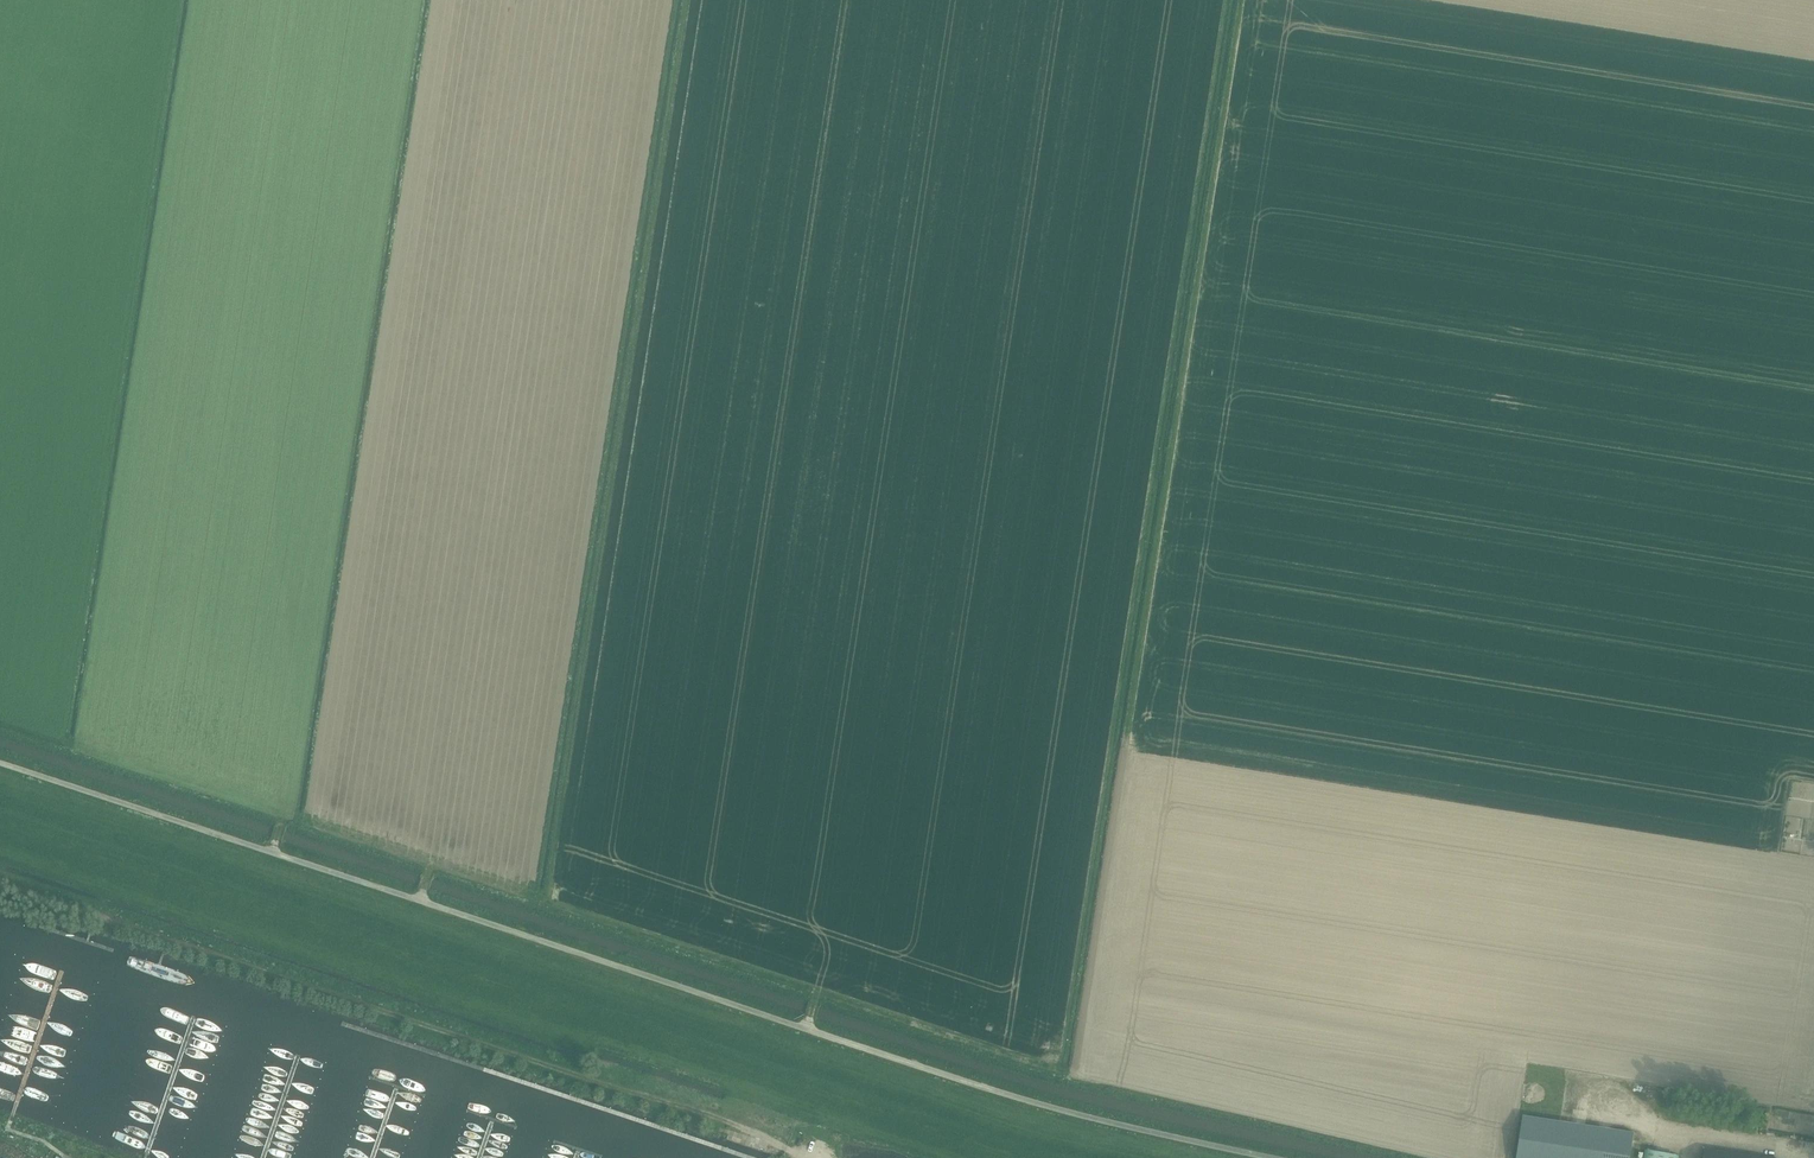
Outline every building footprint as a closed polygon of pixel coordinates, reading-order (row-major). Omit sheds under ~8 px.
[(1516,1157),(1628,1157),(1632,1131),(1523,1115),(1516,1157)] [(1679,1155),(1644,1149),(1642,1157),(1679,1157),(1679,1155)] [(1704,1149),(1702,1157),(1762,1157),(1704,1149)]
